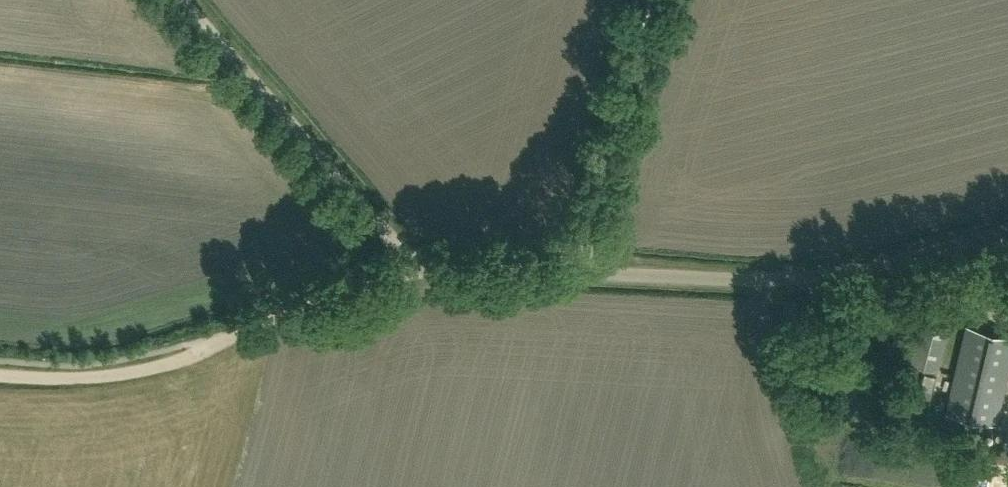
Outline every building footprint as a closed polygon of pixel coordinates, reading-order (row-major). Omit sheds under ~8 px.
[(937,371),(949,327),(920,319),(908,363),(937,371)] [(1007,370),(1007,336),(967,327),(947,413),(995,424),(1007,370)]
